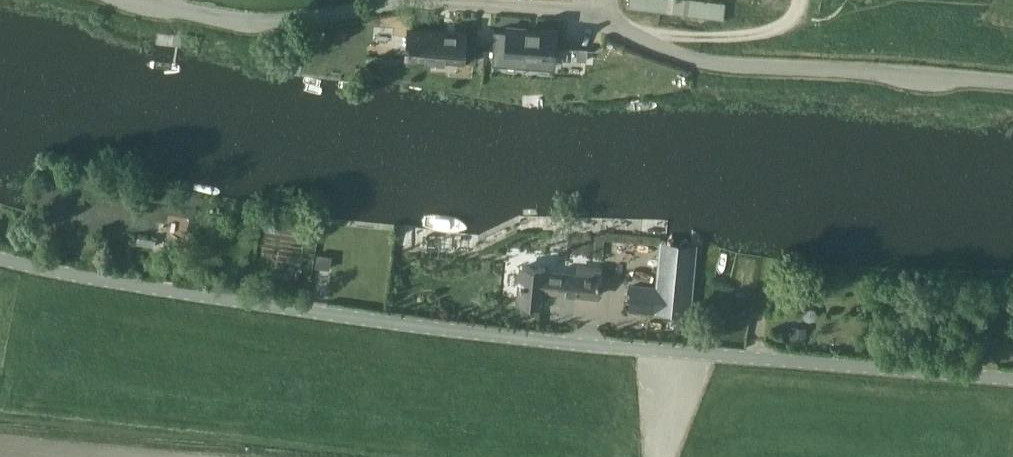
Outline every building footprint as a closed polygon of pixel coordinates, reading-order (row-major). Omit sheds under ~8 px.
[(725,17),(727,2),(712,0),(631,0),(630,7),(725,17)] [(494,31),(492,63),(494,64),(499,64),(508,65),(512,65),(526,66),(526,57),(538,58),(550,59),(554,59),(556,31),(540,30),(530,29),(511,28),(511,32),(502,31),(496,31),(494,31)] [(410,29),(408,57),(464,61),(476,62),(478,34),(467,33),(410,29)] [(182,228),(164,226),(161,248),(180,250),(182,228)] [(505,264),(501,295),(516,296),(515,302),(548,306),(550,288),(564,290),(563,300),(580,301),(581,291),(599,293),(602,267),(603,252),(554,247),(521,243),(519,266),(505,264)] [(334,269),(337,255),(317,252),(315,266),(334,269)] [(635,283),(633,303),(646,305),(690,308),(693,267),(662,264),(661,285),(648,284),(635,283)] [(793,322),(793,338),(808,339),(808,323),(793,322)]
